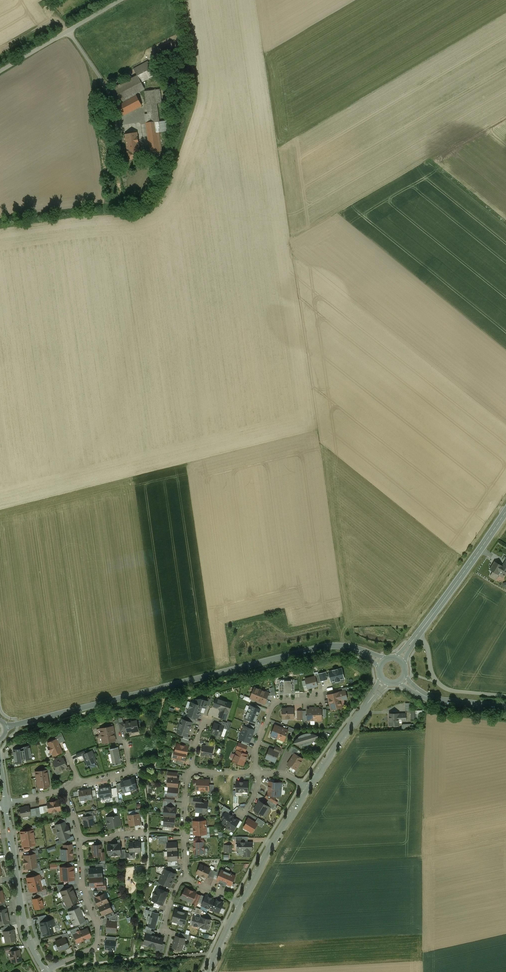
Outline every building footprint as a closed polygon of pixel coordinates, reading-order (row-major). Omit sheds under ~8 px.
[(148,61),(134,69),(137,76),(138,76),(152,68),(148,61)] [(137,76),(111,90),(119,105),(136,95),(136,94),(145,89),(138,76),(137,76)] [(160,89),(145,92),(147,109),(148,114),(145,114),(146,123),(157,122),(159,121),(157,104),(162,103),(160,89)] [(136,95),(119,105),(124,115),(142,105),(136,95)] [(157,122),(146,123),(151,152),(162,151),(157,122)] [(137,133),(126,135),(129,159),(141,158),(137,133)] [(495,562),(490,570),(493,571),(490,576),(496,580),(499,575),(503,578),(505,573),(505,569),(503,566),(495,562)] [(342,669),(338,670),(337,669),(333,670),(333,671),(329,672),(332,682),(336,681),(336,682),(340,681),(340,680),(344,679),(342,669)] [(319,674),(320,681),(328,679),(326,672),(318,674),(319,674)] [(315,677),(305,679),(306,680),(307,686),(308,688),(317,686),(317,684),(315,677)] [(294,680),(279,680),(279,694),(294,694),(294,680)] [(261,690),(255,687),(250,698),(256,700),(261,690)] [(269,693),(261,690),(256,700),(265,704),(269,693)] [(345,691),(328,695),(331,710),(341,708),(342,706),(341,700),(347,699),(345,691)] [(232,704),(217,698),(216,700),(215,701),(214,703),(215,705),(214,706),(221,709),(221,710),(219,717),(226,719),(229,711),(229,712),(232,704)] [(203,699),(202,699),(197,700),(195,704),(202,707),(206,708),(207,705),(208,701),(207,701),(203,700),(203,699)] [(202,707),(195,704),(191,702),(189,708),(200,712),(202,707)] [(261,707),(250,703),(247,710),(259,714),(261,707)] [(200,712),(189,708),(187,714),(196,717),(198,718),(200,712)] [(294,718),(294,708),(282,709),(282,712),(281,712),(282,715),(283,716),(283,719),(283,717),(289,717),(289,719),(294,718)] [(256,722),(259,714),(247,710),(244,718),(256,722)] [(406,714),(389,714),(390,721),(389,721),(389,726),(399,725),(399,721),(406,721),(406,714)] [(189,721),(182,719),(177,733),(184,735),(188,737),(188,736),(192,723),(192,722),(189,721)] [(137,721),(122,723),(123,728),(124,728),(126,728),(127,732),(130,732),(130,733),(133,732),(133,731),(139,730),(137,721)] [(230,724),(223,721),(221,726),(224,727),(223,728),(228,730),(230,724)] [(217,725),(215,724),(215,723),(213,728),(212,729),(211,731),(212,732),(211,733),(221,736),(223,728),(224,727),(221,726),(218,724),(217,725)] [(288,730),(275,725),(271,736),(284,741),(288,730)] [(113,726),(100,729),(103,743),(116,741),(113,726)] [(242,732),(252,736),(255,730),(254,729),(248,727),(244,726),(242,732)] [(250,743),(252,736),(242,732),(239,739),(243,740),(249,742),(250,743)] [(295,740),(293,743),(297,745),(300,745),(304,745),(308,745),(311,744),(314,741),(317,739),(318,736),(315,734),(312,734),(309,733),(307,734),(304,734),(301,735),(298,737),(295,740)] [(62,734),(55,737),(56,739),(58,744),(65,741),(62,734)] [(56,739),(47,743),(49,747),(48,748),(48,749),(48,750),(48,751),(49,751),(50,752),(51,752),(53,756),(62,752),(58,744),(56,739)] [(241,743),(239,742),(237,749),(238,749),(237,751),(244,753),(245,752),(247,746),(241,743)] [(189,746),(177,744),(175,751),(186,754),(187,754),(189,746)] [(23,747),(19,749),(14,750),(15,763),(21,762),(25,760),(31,759),(29,746),(23,747)] [(206,746),(203,746),(201,755),(210,757),(210,755),(212,755),(213,748),(206,746)] [(118,747),(116,748),(110,749),(113,765),(119,764),(121,763),(121,760),(122,760),(121,758),(120,754),(118,747)] [(273,751),(270,749),(266,758),(275,762),(279,753),(275,752),(275,750),(273,751)] [(92,751),(86,754),(83,755),(85,758),(88,765),(96,762),(95,758),(92,751)] [(186,754),(175,751),(173,759),(177,759),(183,761),(185,761),(186,754)] [(237,751),(233,761),(234,761),(235,762),(237,763),(238,763),(243,765),(247,755),(244,753),(237,751)] [(296,754),(295,754),(294,755),(288,764),(296,770),(303,759),(296,754)] [(62,759),(54,762),(55,764),(53,764),(56,770),(59,769),(60,771),(64,769),(67,767),(65,763),(64,763),(62,759)] [(45,770),(35,772),(38,788),(49,786),(47,773),(46,770),(45,770)] [(177,778),(169,777),(169,778),(168,781),(167,782),(167,784),(168,785),(168,787),(169,787),(178,787),(178,780),(177,778)] [(134,778),(130,779),(127,779),(130,791),(134,790),(134,789),(137,788),(136,785),(135,779),(134,778)] [(126,780),(121,781),(121,783),(123,789),(124,792),(127,791),(127,792),(130,791),(127,779),(125,780),(126,780)] [(203,779),(202,780),(197,780),(197,788),(202,788),(202,790),(208,790),(209,790),(209,785),(209,780),(204,780),(203,779)] [(248,782),(237,782),(236,792),(248,792),(248,782)] [(282,783),(269,782),(268,793),(268,795),(273,795),(281,796),(282,783)] [(111,787),(99,788),(101,799),(112,798),(111,788),(111,787)] [(178,787),(169,787),(168,796),(168,797),(175,797),(177,797),(178,787)] [(91,790),(79,791),(81,800),(84,800),(86,801),(88,799),(92,799),(91,791),(91,790)] [(273,795),(268,795),(268,793),(265,798),(273,802),(276,798),(273,796),(273,795)] [(204,803),(202,802),(202,799),(194,798),(193,803),(193,804),(196,804),(196,812),(204,812),(204,810),(207,811),(208,803),(204,803)] [(54,801),(50,802),(47,803),(47,805),(49,812),(52,812),(56,811),(60,810),(58,801),(54,802),(54,801)] [(269,807),(260,801),(254,809),(262,814),(265,810),(266,811),(269,807)] [(29,806),(19,808),(20,812),(19,813),(19,815),(20,816),(21,815),(21,817),(30,815),(29,810),(29,806)] [(164,818),(174,819),(175,819),(177,807),(163,806),(163,818),(164,818)] [(230,810),(224,806),(221,811),(225,813),(228,815),(228,813),(230,810)] [(119,813),(114,814),(114,815),(110,816),(110,817),(107,817),(109,828),(121,826),(120,818),(119,813)] [(228,815),(225,813),(222,819),(224,821),(222,823),(227,826),(228,826),(233,817),(234,817),(228,813),(228,815)] [(137,814),(130,815),(130,819),(129,819),(129,820),(129,821),(129,824),(130,824),(130,826),(137,825),(137,826),(140,825),(139,824),(141,824),(139,817),(139,814),(137,814)] [(86,817),(84,817),(85,826),(94,825),(92,816),(86,817)] [(233,817),(228,826),(227,826),(227,827),(233,831),(236,826),(239,821),(233,817)] [(174,819),(164,818),(163,825),(164,826),(172,826),(174,827),(174,819)] [(255,823),(248,818),(246,823),(247,823),(244,827),(252,832),(257,824),(255,823)] [(265,822),(258,818),(255,823),(257,824),(262,827),(265,822)] [(59,824),(55,825),(58,833),(57,833),(58,837),(59,837),(60,840),(67,838),(70,837),(68,832),(69,832),(68,827),(66,827),(64,822),(59,824)] [(27,831),(20,832),(22,846),(30,845),(30,844),(34,844),(34,845),(35,844),(34,839),(33,839),(32,835),(34,835),(33,830),(27,831)] [(252,843),(245,843),(245,842),(242,842),(242,841),(237,841),(237,851),(237,854),(238,854),(240,855),(241,853),(244,854),(244,856),(250,856),(250,850),(252,850),(252,843)] [(133,843),(130,843),(130,852),(141,851),(140,842),(138,842),(133,842),(133,843)] [(195,842),(194,842),(195,853),(204,853),(204,842),(195,842)] [(120,843),(108,844),(109,856),(121,855),(121,850),(120,843)] [(177,843),(167,843),(168,851),(177,850),(177,843)] [(101,845),(92,846),(92,851),(93,851),(93,855),(97,855),(97,856),(101,856),(102,856),(101,852),(101,845)] [(64,850),(61,850),(62,856),(63,856),(63,860),(72,859),(72,849),(71,849),(64,850)] [(177,850),(168,851),(169,861),(171,860),(177,860),(178,860),(177,850)] [(35,854),(24,856),(25,862),(36,861),(35,854)] [(36,861),(25,862),(26,869),(37,867),(36,861)] [(210,869),(201,865),(197,873),(206,877),(209,870),(210,869)] [(68,867),(60,868),(61,881),(68,880),(74,880),(73,867),(68,867)] [(96,868),(90,869),(90,878),(103,877),(102,868),(96,868)] [(176,874),(165,869),(162,876),(173,880),(173,879),(173,878),(173,877),(174,877),(176,874)] [(212,872),(209,870),(206,877),(210,878),(211,877),(214,878),(215,875),(217,872),(213,870),(212,872)] [(224,871),(222,870),(219,876),(217,880),(220,881),(219,883),(225,886),(226,884),(231,886),(235,876),(231,874),(231,873),(225,870),(224,871)] [(39,875),(27,878),(30,891),(36,890),(43,888),(42,886),(41,880),(39,875)] [(173,880),(162,876),(159,882),(170,887),(172,884),(171,883),(172,882),(173,880)] [(103,877),(90,878),(91,887),(95,887),(95,886),(98,886),(103,886),(103,881),(103,877)] [(103,886),(98,886),(98,890),(103,890),(106,889),(106,881),(103,881),(103,886)] [(43,888),(36,890),(38,894),(40,894),(46,892),(44,886),(42,886),(43,888)] [(65,890),(60,892),(61,892),(66,906),(70,904),(77,901),(71,887),(65,890)] [(153,900),(155,901),(162,904),(163,904),(168,892),(158,888),(156,891),(155,891),(153,894),(154,896),(155,896),(153,900)] [(189,890),(186,888),(184,893),(183,893),(181,898),(187,900),(188,899),(192,901),(196,894),(196,893),(193,891),(189,889),(189,890)] [(96,897),(95,898),(99,906),(109,902),(107,898),(105,898),(104,894),(96,897)] [(197,894),(196,894),(192,901),(193,902),(198,904),(198,902),(201,896),(197,894)] [(213,898),(206,895),(206,897),(202,904),(202,905),(209,908),(210,907),(213,900),(213,898)] [(34,899),(33,900),(35,909),(43,907),(41,897),(34,899)] [(223,903),(216,900),(213,908),(212,910),(219,913),(223,903)] [(162,904),(155,901),(152,908),(159,909),(162,904)] [(109,902),(99,906),(103,915),(105,914),(112,911),(109,902)] [(74,909),(70,911),(71,913),(69,914),(74,925),(84,921),(79,907),(76,909),(74,909)] [(0,910),(0,924),(3,924),(9,922),(6,909),(0,910)] [(150,921),(148,926),(148,927),(152,928),(155,929),(156,925),(157,925),(158,919),(159,919),(160,916),(159,916),(160,913),(158,913),(149,910),(146,909),(144,915),(148,916),(151,917),(150,921)] [(175,910),(172,921),(178,923),(182,911),(175,910)] [(182,911),(178,923),(185,924),(188,913),(182,911)] [(46,915),(38,917),(40,923),(48,921),(46,915)] [(202,918),(194,915),(192,925),(200,927),(203,918),(202,918)] [(211,920),(202,917),(202,918),(203,918),(200,927),(208,929),(211,920)] [(40,923),(43,935),(47,934),(47,935),(52,934),(52,933),(56,932),(54,926),(55,926),(53,919),(48,921),(40,923)] [(117,922),(108,921),(107,931),(116,932),(117,922)] [(75,932),(72,933),(73,935),(76,943),(79,942),(87,939),(87,938),(91,937),(87,929),(82,931),(80,932),(79,930),(75,932)] [(11,930),(4,932),(5,937),(6,938),(6,942),(7,942),(8,942),(10,942),(11,941),(15,940),(13,930),(11,930)] [(155,936),(147,934),(145,942),(148,943),(148,945),(161,949),(162,943),(164,938),(158,937),(157,936),(156,936),(155,936)] [(179,937),(176,936),(173,947),(182,950),(185,939),(179,937)] [(63,939),(55,942),(59,950),(68,947),(66,940),(65,938),(63,939)] [(107,940),(106,940),(105,940),(105,949),(108,949),(108,950),(113,950),(116,950),(117,941),(116,941),(107,940)] [(11,951),(9,952),(11,962),(13,962),(15,962),(16,961),(21,960),(19,950),(11,951)]
